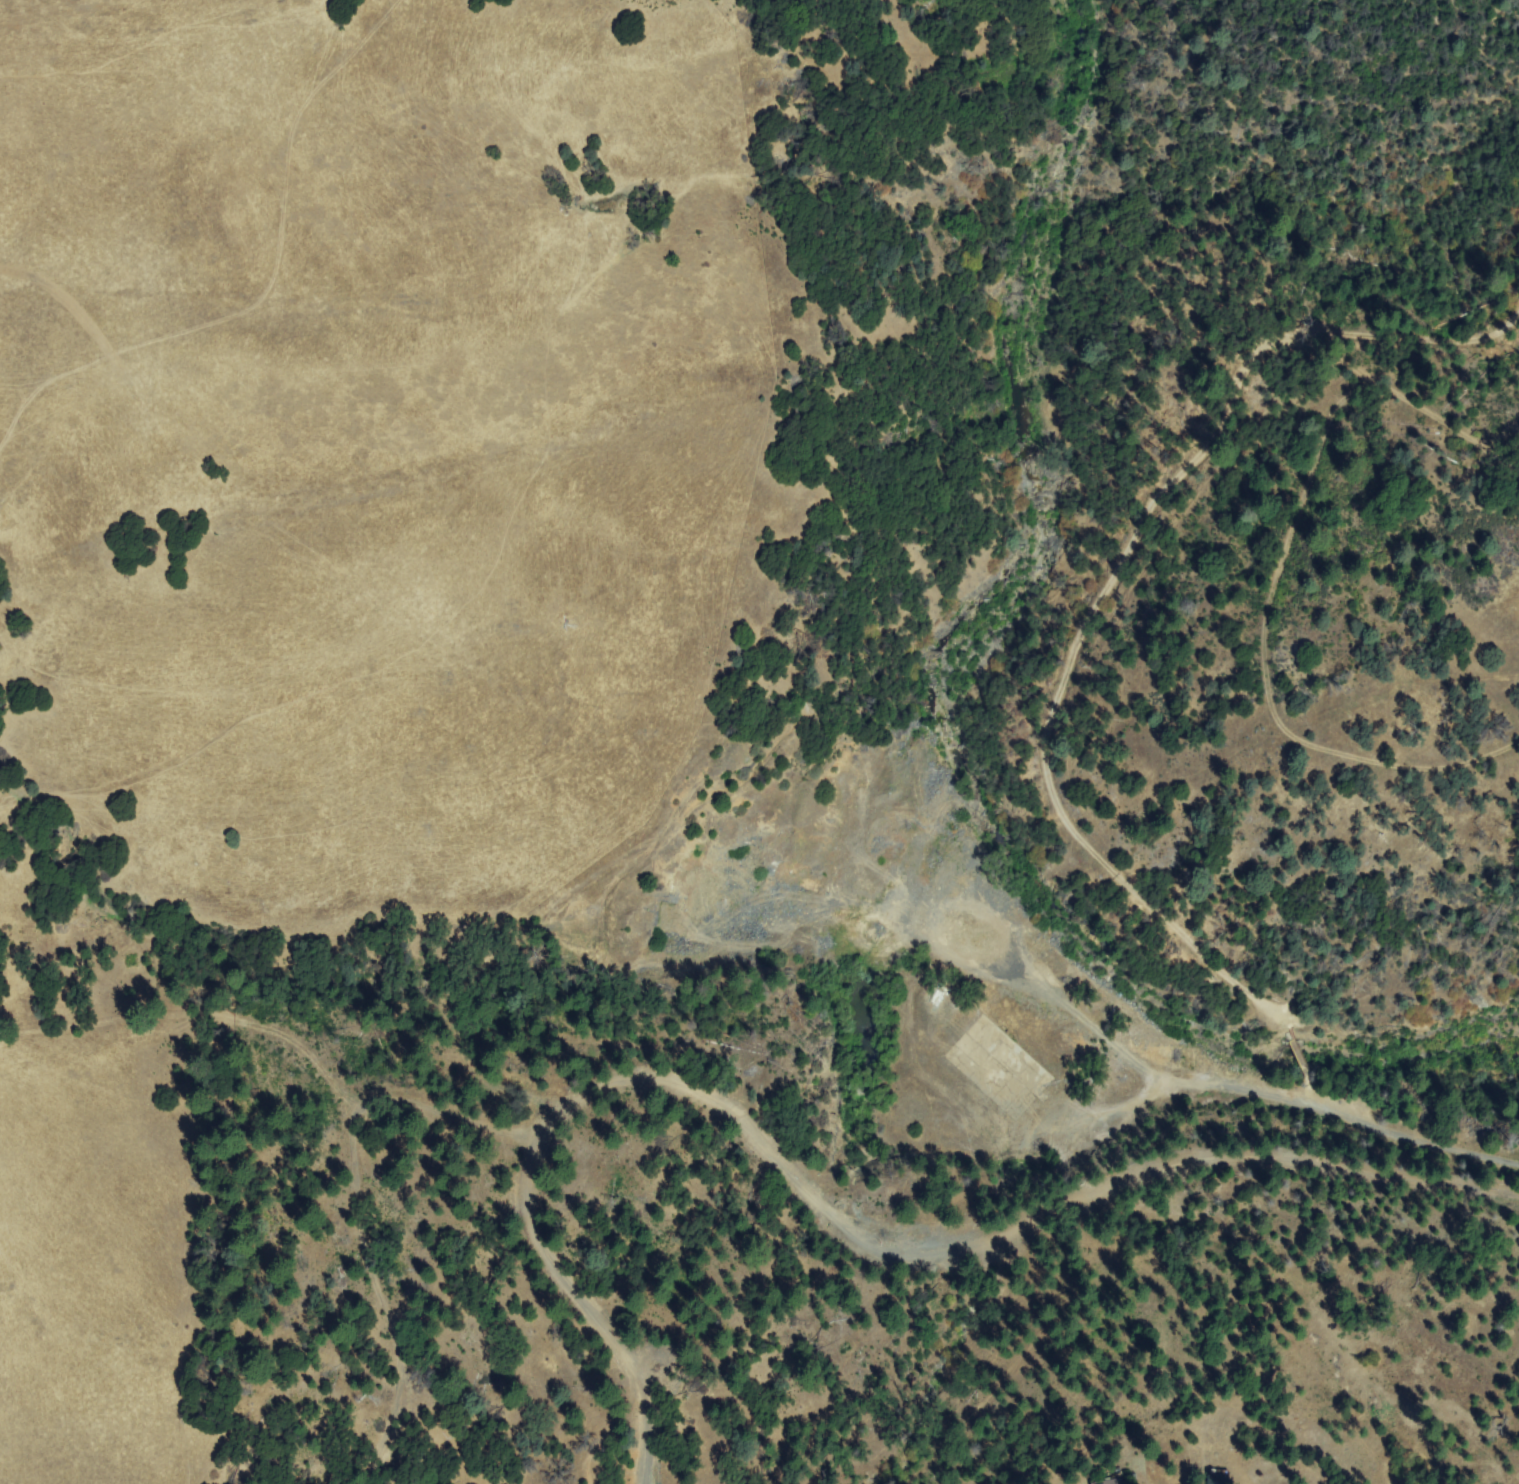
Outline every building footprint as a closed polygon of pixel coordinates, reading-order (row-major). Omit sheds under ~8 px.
[(1229,1472),(1228,1483),(1210,1483),(1211,1470),(1229,1472)]
